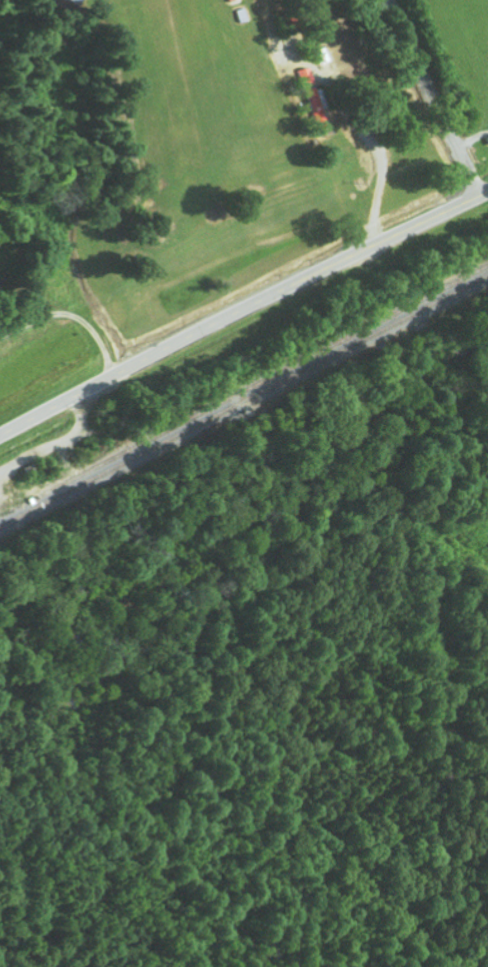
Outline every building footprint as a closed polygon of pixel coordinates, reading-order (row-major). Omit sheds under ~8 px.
[(297,70),(316,132),(328,128),(316,89),(314,89),(308,67),(297,70)]
